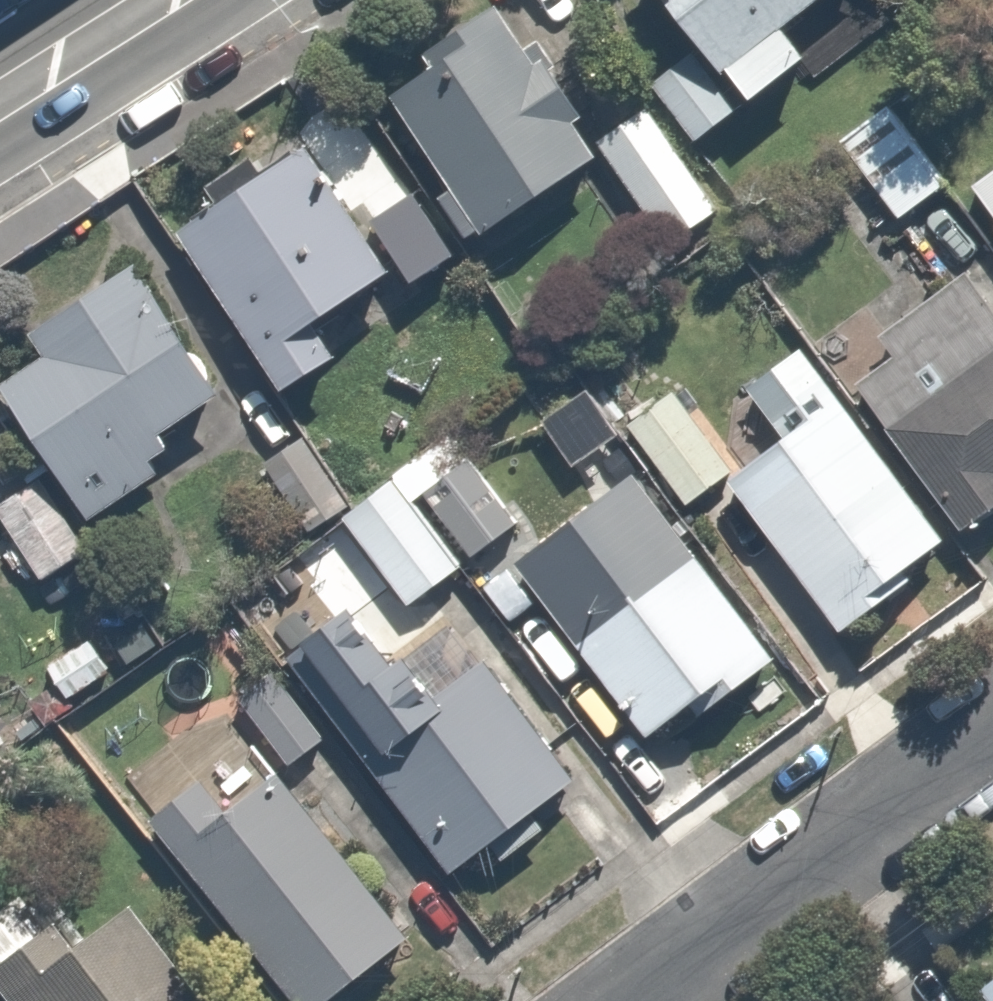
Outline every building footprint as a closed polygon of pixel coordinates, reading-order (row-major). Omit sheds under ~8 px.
[(743,96),(863,8),(857,0),(673,0),(743,96)] [(490,11),(386,89),(452,176),(434,190),(470,238),(592,146),(490,11)] [(688,52),(653,79),(696,133),(730,106),(688,52)] [(648,101),(596,139),(667,236),(719,197),(648,101)] [(301,138),(172,221),(279,390),(330,357),(306,320),(385,270),(301,138)] [(974,183),(992,208),(992,169),(974,183)] [(413,180),(367,213),(410,273),(456,240),(413,180)] [(0,372),(0,375),(86,510),(165,460),(148,433),(232,380),(146,243),(26,318),(43,345),(0,372)] [(973,267),(886,335),(897,350),(852,385),(961,526),(992,501),(992,294),(973,267)] [(738,461),(722,472),(833,623),(903,571),(897,563),(941,531),(817,362),(757,407),(776,433),(738,461)] [(680,386),(629,420),(682,498),(733,463),(680,386)] [(346,507),(302,438),(262,463),(306,532),(346,507)] [(469,557),(515,523),(468,460),(422,494),(469,557)] [(0,504),(0,516),(67,621),(99,600),(69,554),(83,545),(41,478),(0,504)] [(391,480),(341,520),(406,606),(459,567),(391,480)] [(667,505),(541,598),(641,733),(767,640),(667,505)] [(351,594),(298,636),(380,742),(360,757),(445,866),(581,760),(485,636),(422,685),(351,594)] [(271,668),(235,695),(289,768),(325,742),(271,668)] [(150,820),(291,1000),(326,1000),(406,939),(276,773),(223,814),(199,783),(150,820)] [(0,907),(0,994),(5,1000),(190,1000),(116,896),(58,937),(45,919),(23,935),(2,906),(0,907)] [(975,985),(988,1000),(992,1000),(992,971),(975,985)]
